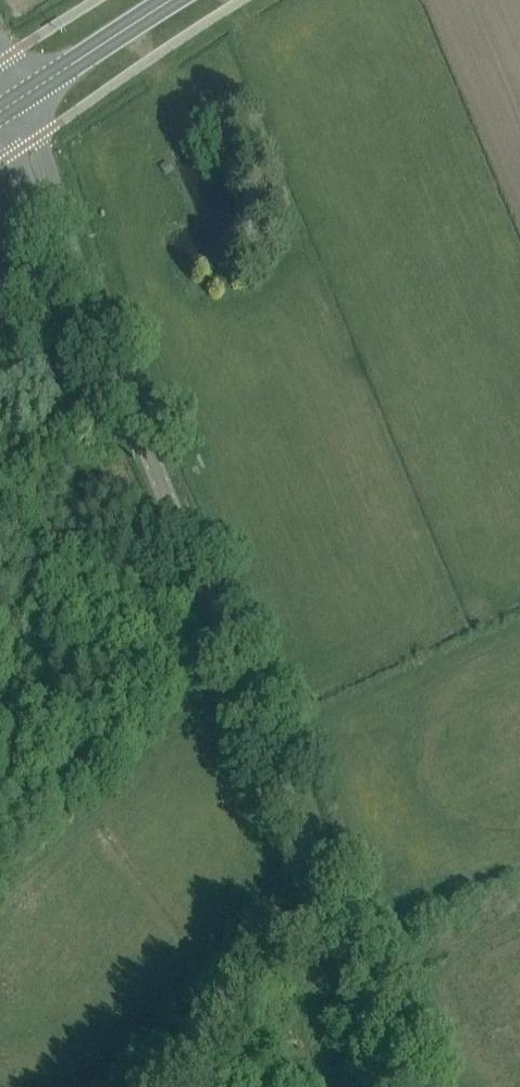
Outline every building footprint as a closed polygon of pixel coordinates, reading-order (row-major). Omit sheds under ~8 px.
[(12,262),(0,244),(0,269),(12,262)]
